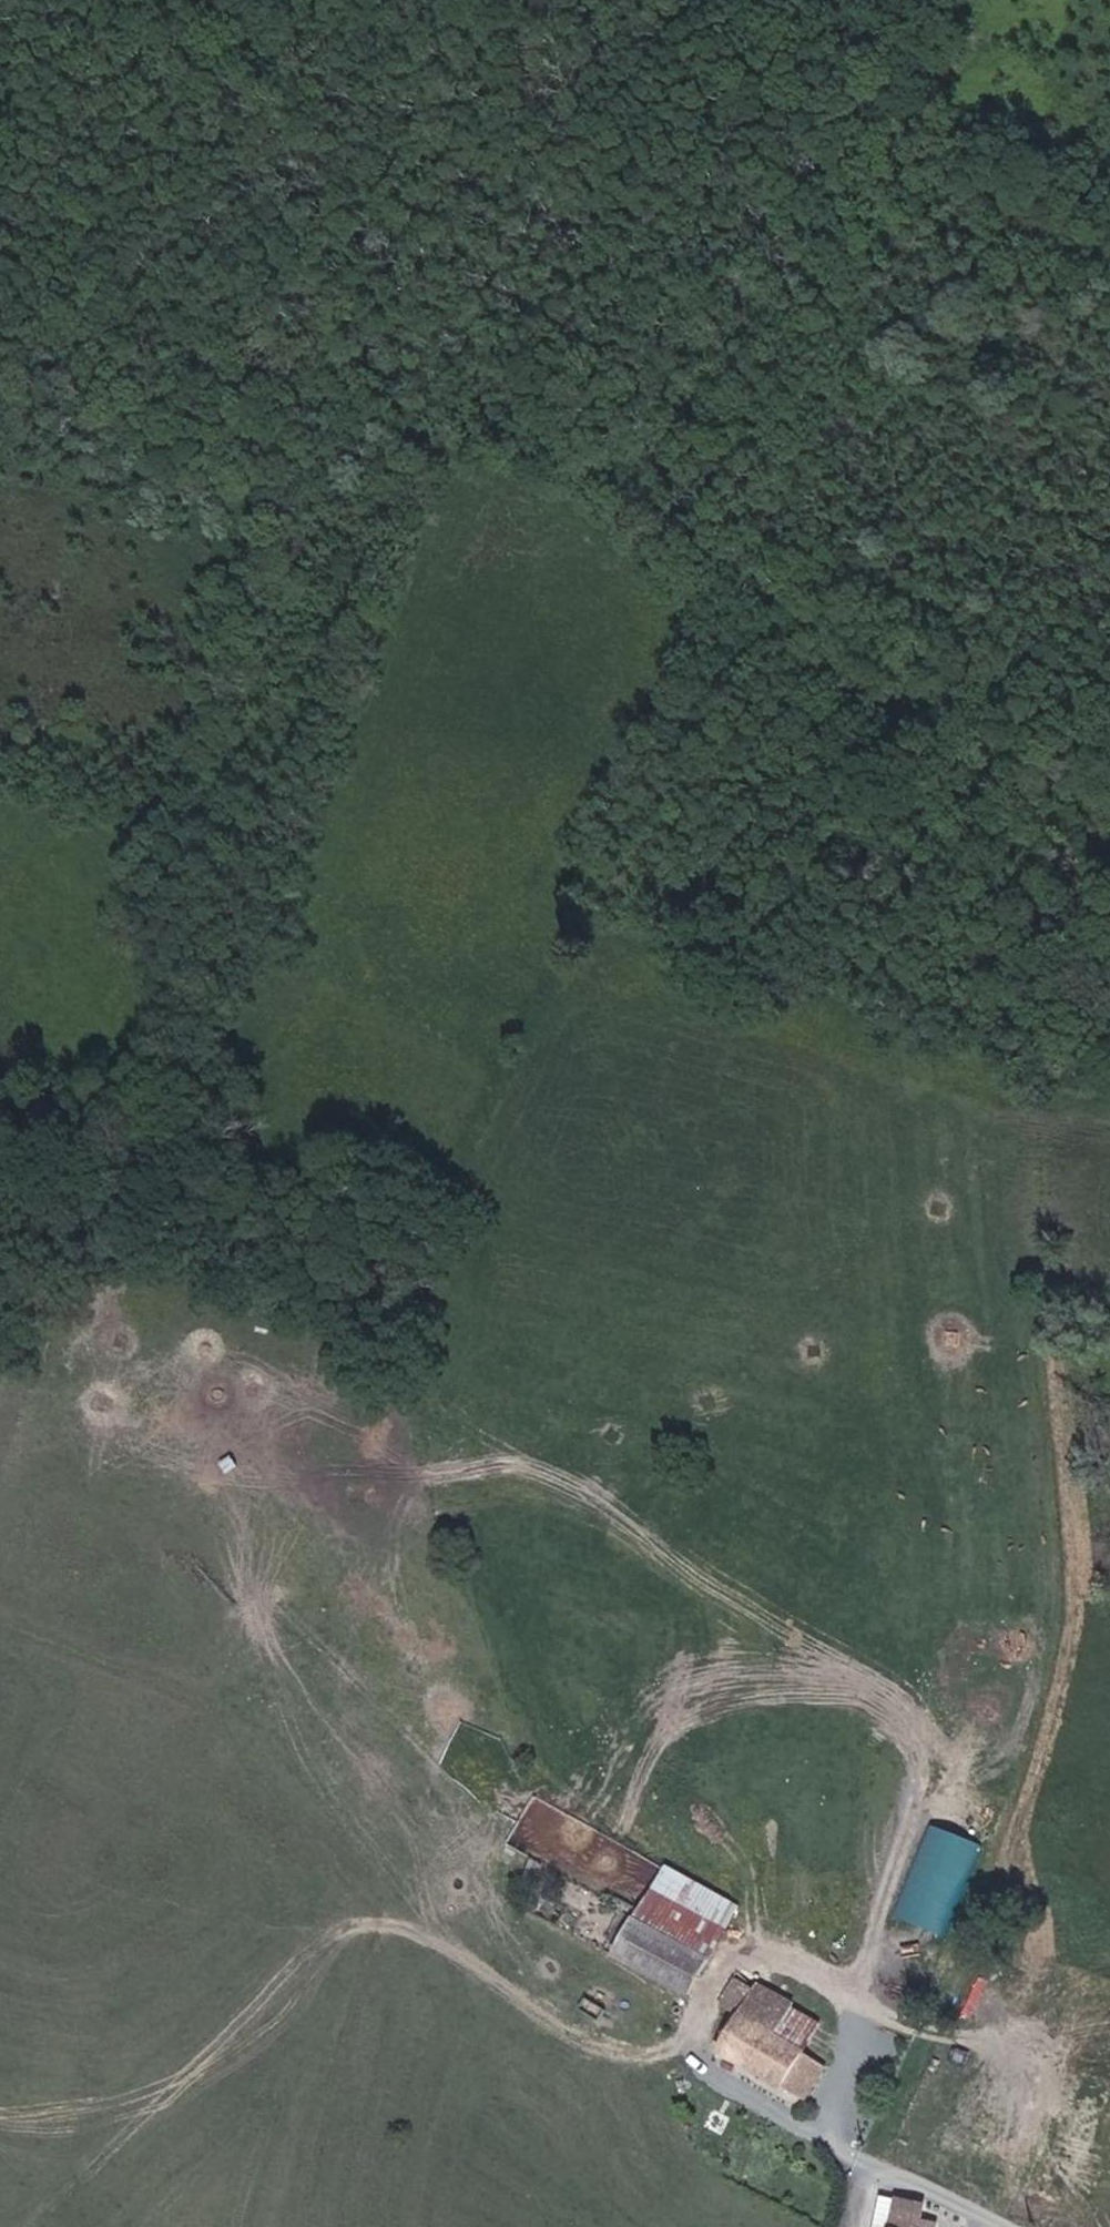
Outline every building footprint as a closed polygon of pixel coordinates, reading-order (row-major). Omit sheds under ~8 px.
[(936,1821),(899,1912),(946,1931),(983,1840),(936,1821)] [(630,1914),(614,1949),(703,1993),(720,1958),(630,1914)] [(750,2018),(761,1997),(744,1988),(733,2009),(750,2018)] [(838,2069),(802,2051),(789,2044),(795,2032),(805,2012),(764,1992),(761,1997),(750,2018),(733,2053),(818,2102),(838,2069)] [(789,2044),(802,2051),(807,2040),(795,2032),(789,2044)] [(921,2220),(902,2214),(898,2226),(920,2226),(921,2220)]
